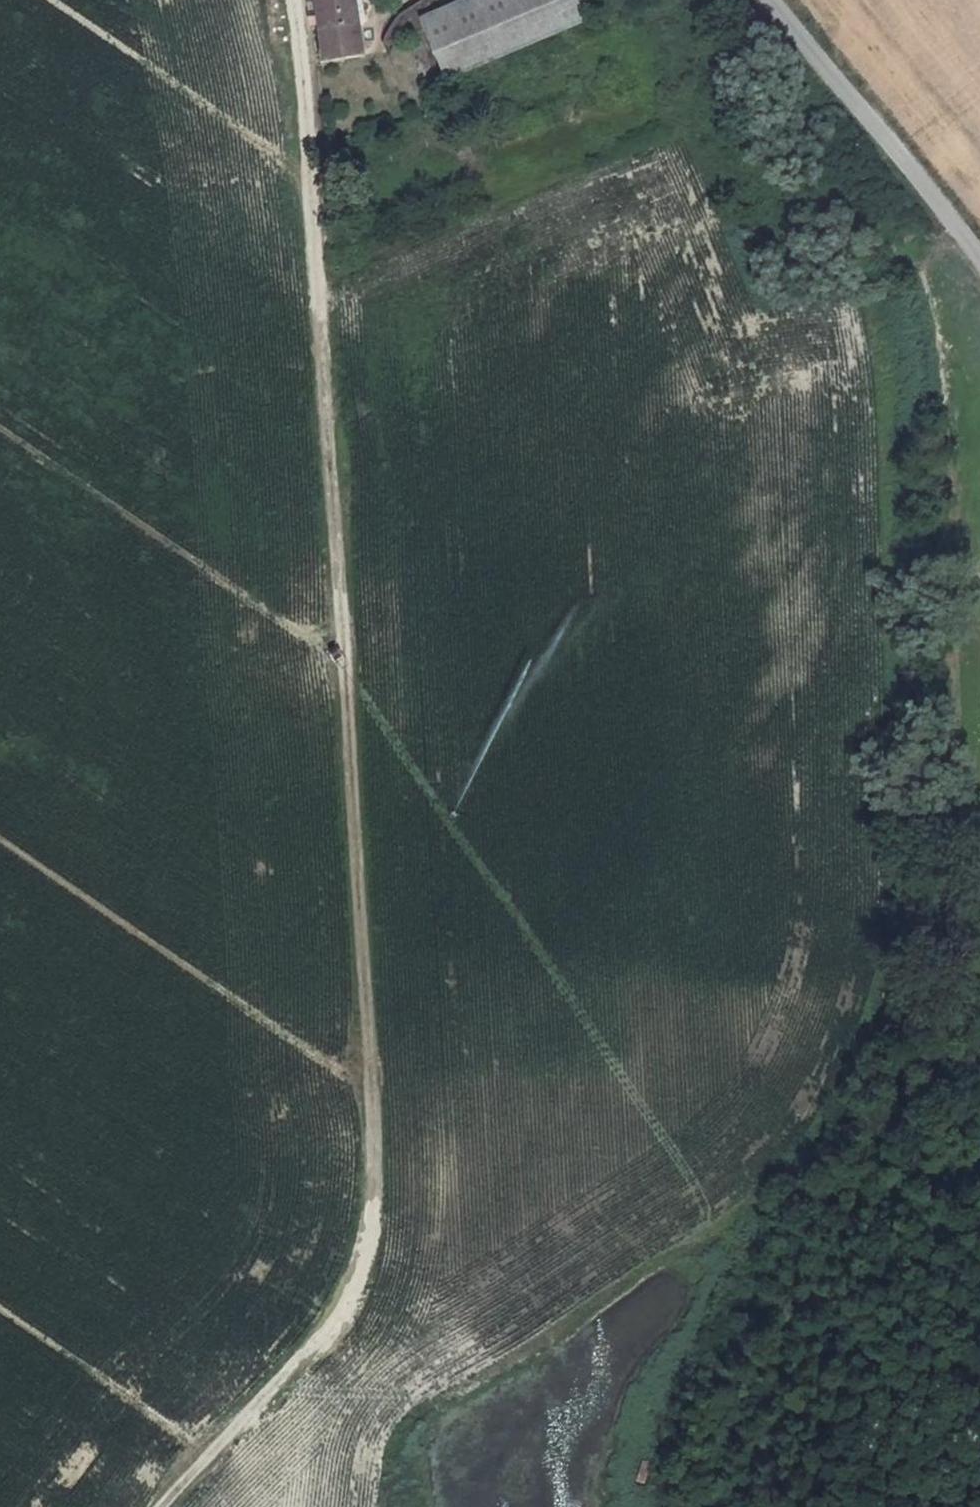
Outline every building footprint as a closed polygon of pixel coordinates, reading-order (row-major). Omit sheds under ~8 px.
[(319,7),(308,10),(311,25),(322,23),(328,60),(366,53),(358,0),(317,0),(319,7)] [(425,16),(448,74),(593,16),(587,0),(464,0),(425,16)]
